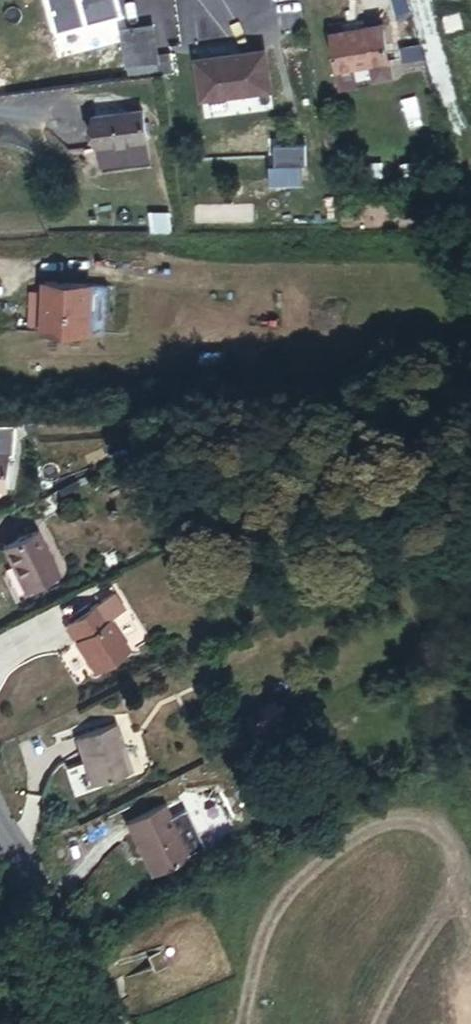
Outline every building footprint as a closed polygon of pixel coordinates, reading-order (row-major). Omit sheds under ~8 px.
[(53,33),(119,18),(115,0),(46,0),(53,33)] [(465,31),(461,11),(441,15),(445,34),(465,31)] [(392,76),(383,24),(330,33),(337,69),(371,63),(374,79),(392,76)] [(160,72),(152,25),(127,29),(135,76),(160,72)] [(269,89),(264,51),(211,58),(213,79),(201,81),(203,98),(269,89)] [(213,79),(211,58),(198,60),(201,81),(213,79)] [(36,88),(33,76),(23,78),(25,90),(36,88)] [(143,109),(95,115),(101,166),(149,160),(143,109)] [(91,330),(92,283),(43,282),(43,291),(30,290),(28,328),(91,330)] [(225,361),(225,350),(201,351),(201,362),(225,361)] [(17,422),(0,423),(0,490),(7,491),(10,452),(15,452),(17,422)] [(58,574),(36,529),(2,546),(24,591),(58,574)] [(92,607),(44,638),(54,654),(52,656),(74,690),(111,666),(90,633),(103,625),(92,607)] [(113,785),(97,735),(54,749),(63,777),(70,775),(77,797),(113,785)] [(70,775),(63,777),(70,799),(77,797),(70,775)] [(148,822),(108,841),(123,873),(129,870),(141,895),(177,878),(174,874),(188,867),(170,828),(155,835),(148,822)] [(135,898),(141,895),(129,870),(123,873),(135,898)] [(166,991),(159,976),(140,985),(147,1001),(166,991)]
